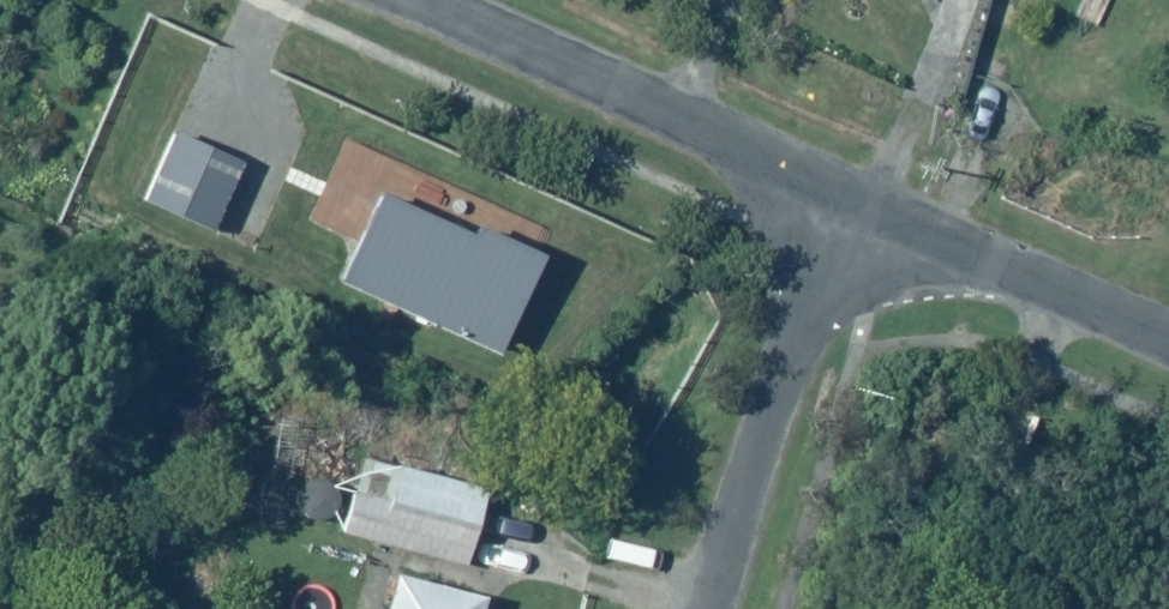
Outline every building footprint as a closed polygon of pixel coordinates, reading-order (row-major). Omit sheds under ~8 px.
[(177,130),(145,200),(216,231),(248,161),(177,130)] [(383,190),(340,282),(500,355),(548,254),(482,224),(476,235),(383,190)] [(483,485),(362,458),(344,537),(465,565),(483,485)] [(392,569),(381,608),(478,608),(483,593),(392,569)]
